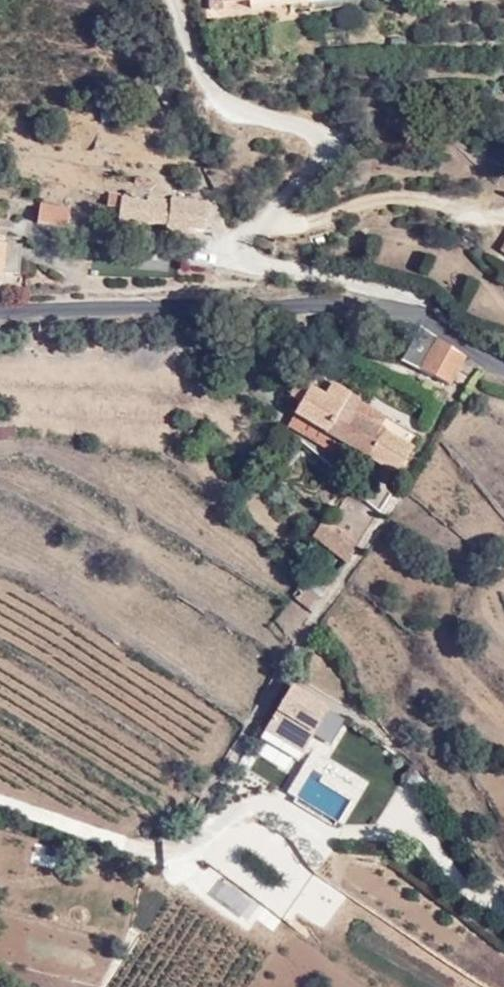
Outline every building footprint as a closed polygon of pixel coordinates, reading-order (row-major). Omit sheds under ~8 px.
[(171,203),(122,197),(117,227),(143,230),(143,226),(165,229),(164,235),(189,238),(189,232),(204,234),(208,202),(172,197),(171,203)] [(71,209),(41,205),(39,223),(68,228),(71,209)] [(0,245),(0,285),(3,286),(4,276),(17,277),(20,246),(0,245)] [(466,356),(422,327),(410,347),(403,344),(400,349),(450,384),(466,356)] [(291,398),(303,404),(313,388),(302,381),(291,398)] [(313,388),(303,404),(295,413),(330,434),(323,445),(359,468),(366,457),(395,473),(398,475),(413,450),(378,429),(384,419),(349,396),(351,392),(332,381),(324,393),(313,388)] [(20,412),(0,412),(0,431),(20,431),(20,412)] [(330,434),(295,413),(288,425),(323,445),(330,434)] [(389,484),(395,473),(366,457),(359,468),(389,484)] [(360,543),(328,519),(316,538),(349,562),(360,543)] [(317,596),(296,574),(283,587),(306,608),(317,596)] [(292,684),(266,725),(304,754),(332,707),(292,684)] [(304,754),(266,725),(258,738),(299,762),(304,754)]
